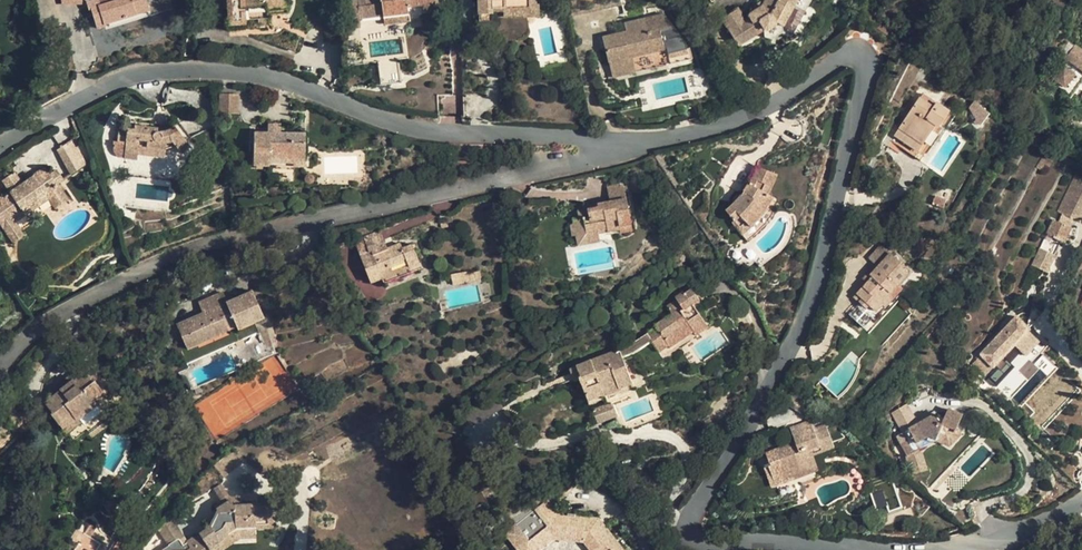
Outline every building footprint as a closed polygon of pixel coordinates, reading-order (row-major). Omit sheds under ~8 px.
[(105,28),(104,25),(149,11),(150,17),(173,9),(172,0),(87,0),(84,1),(88,12),(91,11),(97,31),(105,28)] [(213,8),(228,7),(229,24),(246,23),(246,20),(268,18),(267,11),(287,9),(287,0),(213,0),(213,8)] [(435,0),(355,0),(351,1),(352,6),(343,7),(346,30),(360,27),(359,19),(383,16),(384,25),(423,20),(422,16),(430,16),(430,10),(436,9),(435,0)] [(479,22),(492,21),(492,14),(493,14),(493,9),(503,8),(530,8),(530,0),(478,0),(479,22)] [(538,0),(530,0),(530,8),(530,16),(539,16),(538,0)] [(743,52),(765,38),(772,40),(782,33),(783,27),(798,0),(765,0),(762,6),(750,13),(749,16),(749,17),(746,20),(738,8),(722,18),(743,52)] [(795,4),(784,24),(793,29),(804,9),(795,4)] [(530,8),(503,8),(503,17),(530,16),(530,8)] [(554,9),(556,20),(563,18),(560,8),(554,9)] [(442,19),(441,9),(436,9),(430,10),(430,16),(431,20),(442,19)] [(104,25),(105,28),(106,32),(117,28),(118,34),(140,26),(139,21),(150,17),(149,11),(104,25)] [(673,26),(664,14),(647,18),(650,31),(659,29),(673,26)] [(268,18),(246,20),(246,23),(246,28),(269,27),(268,18)] [(565,29),(563,18),(556,20),(559,30),(565,29)] [(650,31),(647,18),(625,23),(627,31),(609,35),(611,44),(605,46),(612,78),(636,72),(635,68),(666,60),(659,29),(650,31)] [(1069,41),(1047,70),(1054,75),(1052,77),(1066,88),(1062,93),(1070,99),(1081,82),(1081,51),(1069,41)] [(690,48),(682,50),(684,61),(692,59),(690,48)] [(684,61),(682,50),(667,53),(670,64),(684,61)] [(378,61),(381,85),(401,82),(398,59),(378,61)] [(666,60),(635,68),(636,72),(667,65),(666,60)] [(463,96),(485,95),(484,74),(462,75),(463,96)] [(236,112),(237,95),(221,95),(221,112),(236,112)] [(920,150),(936,125),(939,127),(950,111),(937,103),(934,107),(920,98),(896,134),(920,150)] [(990,114),(974,102),(969,108),(984,121),(990,114)] [(267,124),(267,132),(280,132),(280,124),(267,124)] [(936,125),(920,150),(925,153),(941,128),(939,127),(936,125)] [(137,159),(138,155),(165,158),(166,148),(175,146),(179,151),(189,144),(175,126),(172,129),(167,131),(161,132),(158,131),(158,129),(135,126),(134,130),(119,128),(117,142),(114,141),(114,148),(115,153),(117,155),(119,157),(137,159)] [(305,163),(306,133),(280,132),(267,132),(254,132),(254,165),(270,166),(270,162),(270,158),(293,158),(293,162),(305,163)] [(896,134),(892,141),(920,161),(925,153),(920,150),(896,134)] [(73,140),(58,149),(71,175),(86,164),(77,147),(73,140)] [(1043,156),(1036,168),(1046,173),(1053,162),(1043,156)] [(448,171),(466,171),(466,161),(448,162),(448,171)] [(777,174),(757,167),(750,184),(747,182),(742,190),(745,192),(734,204),(726,211),(734,221),(732,222),(742,235),(751,227),(758,221),(767,210),(768,208),(774,198),(768,194),(770,190),(774,184),(777,174)] [(14,219),(46,196),(60,187),(57,184),(63,180),(57,170),(49,175),(46,168),(22,185),(11,192),(1,199),(0,197),(0,223),(8,234),(19,227),(16,223),(14,219)] [(14,173),(3,180),(11,192),(22,185),(14,173)] [(1057,211),(1072,219),(1081,218),(1081,177),(1075,173),(1057,211)] [(607,187),(609,202),(626,198),(623,183),(607,187)] [(68,200),(60,187),(46,196),(49,200),(55,209),(68,200)] [(16,223),(49,200),(46,196),(14,219),(16,223)] [(169,202),(126,197),(125,206),(169,211),(169,202)] [(573,224),(570,225),(572,237),(575,236),(598,231),(607,229),(607,232),(619,229),(620,233),(633,230),(626,198),(609,202),(597,204),(597,207),(577,211),(578,213),(571,215),(573,224)] [(774,212),(768,208),(767,210),(758,221),(751,227),(742,235),(747,241),(753,237),(763,228),(771,218),(774,212)] [(1053,219),(1046,235),(1065,244),(1072,229),(1053,219)] [(25,236),(19,227),(8,234),(13,243),(25,236)] [(356,247),(383,238),(380,230),(353,240),(356,247)] [(598,231),(575,236),(577,246),(600,242),(598,231)] [(383,238),(356,247),(370,283),(383,278),(385,283),(422,268),(412,245),(402,248),(400,243),(387,248),(383,238)] [(882,246),(870,259),(879,267),(891,254),(882,246)] [(1056,256),(1039,248),(1031,265),(1048,273),(1056,256)] [(903,269),(905,266),(891,254),(879,267),(873,273),(872,275),(874,277),(868,282),(857,294),(862,298),(859,302),(866,309),(869,305),(877,312),(883,305),(880,303),(896,285),(899,287),(900,286),(910,275),(903,269)] [(870,271),(863,278),(868,282),(874,277),(872,275),(873,273),(870,271)] [(476,272),(463,275),(464,283),(478,280),(476,272)] [(706,323),(696,309),(703,305),(702,304),(709,299),(697,282),(691,287),(692,289),(684,294),(683,291),(675,297),(677,300),(667,306),(672,314),(655,325),(656,327),(647,333),(659,350),(668,344),(665,340),(681,329),(683,331),(690,326),(694,332),(706,323)] [(896,285),(880,303),(883,305),(886,308),(903,289),(900,286),(899,287),(896,285)] [(1075,298),(1079,290),(1073,286),(1068,295),(1075,298)] [(228,302),(223,292),(198,303),(202,313),(176,325),(187,349),(230,331),(229,328),(236,325),(238,329),(264,317),(253,291),(228,302)] [(857,294),(854,298),(858,303),(859,302),(862,298),(857,294)] [(858,303),(857,304),(864,311),(866,309),(859,302),(858,303)] [(866,309),(864,311),(872,318),(877,312),(869,305),(866,309)] [(1017,317),(973,363),(986,375),(994,367),(1004,356),(1015,345),(1025,356),(1040,341),(1029,331),(1030,330),(1017,317)] [(683,331),(681,329),(665,340),(668,344),(684,333),(683,331)] [(633,383),(619,349),(571,368),(576,381),(580,379),(588,400),(605,394),(615,390),(619,388),(633,383)] [(1015,367),(1004,356),(994,367),(1001,375),(1003,376),(1006,376),(1007,375),(1009,374),(1015,367)] [(52,413),(60,424),(73,413),(77,418),(97,403),(94,398),(103,391),(95,381),(96,379),(89,369),(74,381),(70,376),(69,377),(70,378),(60,386),(50,393),(53,397),(46,403),(53,412),(52,413)] [(605,394),(607,400),(617,396),(615,390),(605,394)] [(592,410),(597,424),(616,417),(611,403),(592,410)] [(890,412),(899,428),(916,419),(907,403),(890,412)] [(654,411),(626,422),(623,423),(626,430),(633,427),(648,422),(661,416),(658,409),(654,411)] [(906,440),(900,443),(907,457),(936,440),(950,446),(961,434),(957,429),(963,415),(948,409),(942,424),(938,422),(934,415),(902,433),(906,440)] [(73,413),(60,424),(66,433),(80,422),(77,418),(73,413)] [(107,417),(87,432),(91,437),(111,423),(107,417)] [(796,443),(767,453),(769,462),(768,463),(774,480),(784,476),(784,479),(814,469),(809,456),(813,454),(812,450),(832,442),(826,426),(814,430),(811,421),(790,429),(796,443)] [(832,442),(812,450),(813,454),(834,446),(832,442)] [(235,448),(215,464),(224,477),(232,470),(244,460),(235,448)] [(868,493),(862,479),(860,474),(849,478),(850,483),(856,497),(860,496),(868,493)] [(214,488),(222,501),(228,497),(220,484),(214,488)] [(207,546),(210,549),(213,549),(231,539),(239,538),(256,537),(256,528),(272,527),(271,503),(234,505),(233,504),(228,497),(222,501),(214,506),(219,514),(214,524),(188,542),(184,537),(180,540),(179,539),(178,539),(177,540),(175,540),(168,545),(168,546),(162,549),(187,549),(190,548),(191,549),(201,549),(207,546)] [(599,519),(558,514),(548,500),(504,533),(518,549),(539,549),(554,538),(585,543),(591,549),(624,549),(599,519)] [(172,518),(158,531),(168,545),(175,540),(177,540),(178,539),(179,539),(180,540),(184,537),(172,518)] [(72,549),(97,549),(101,542),(84,531),(72,549)] [(239,538),(231,539),(213,549),(222,549),(239,538)]
